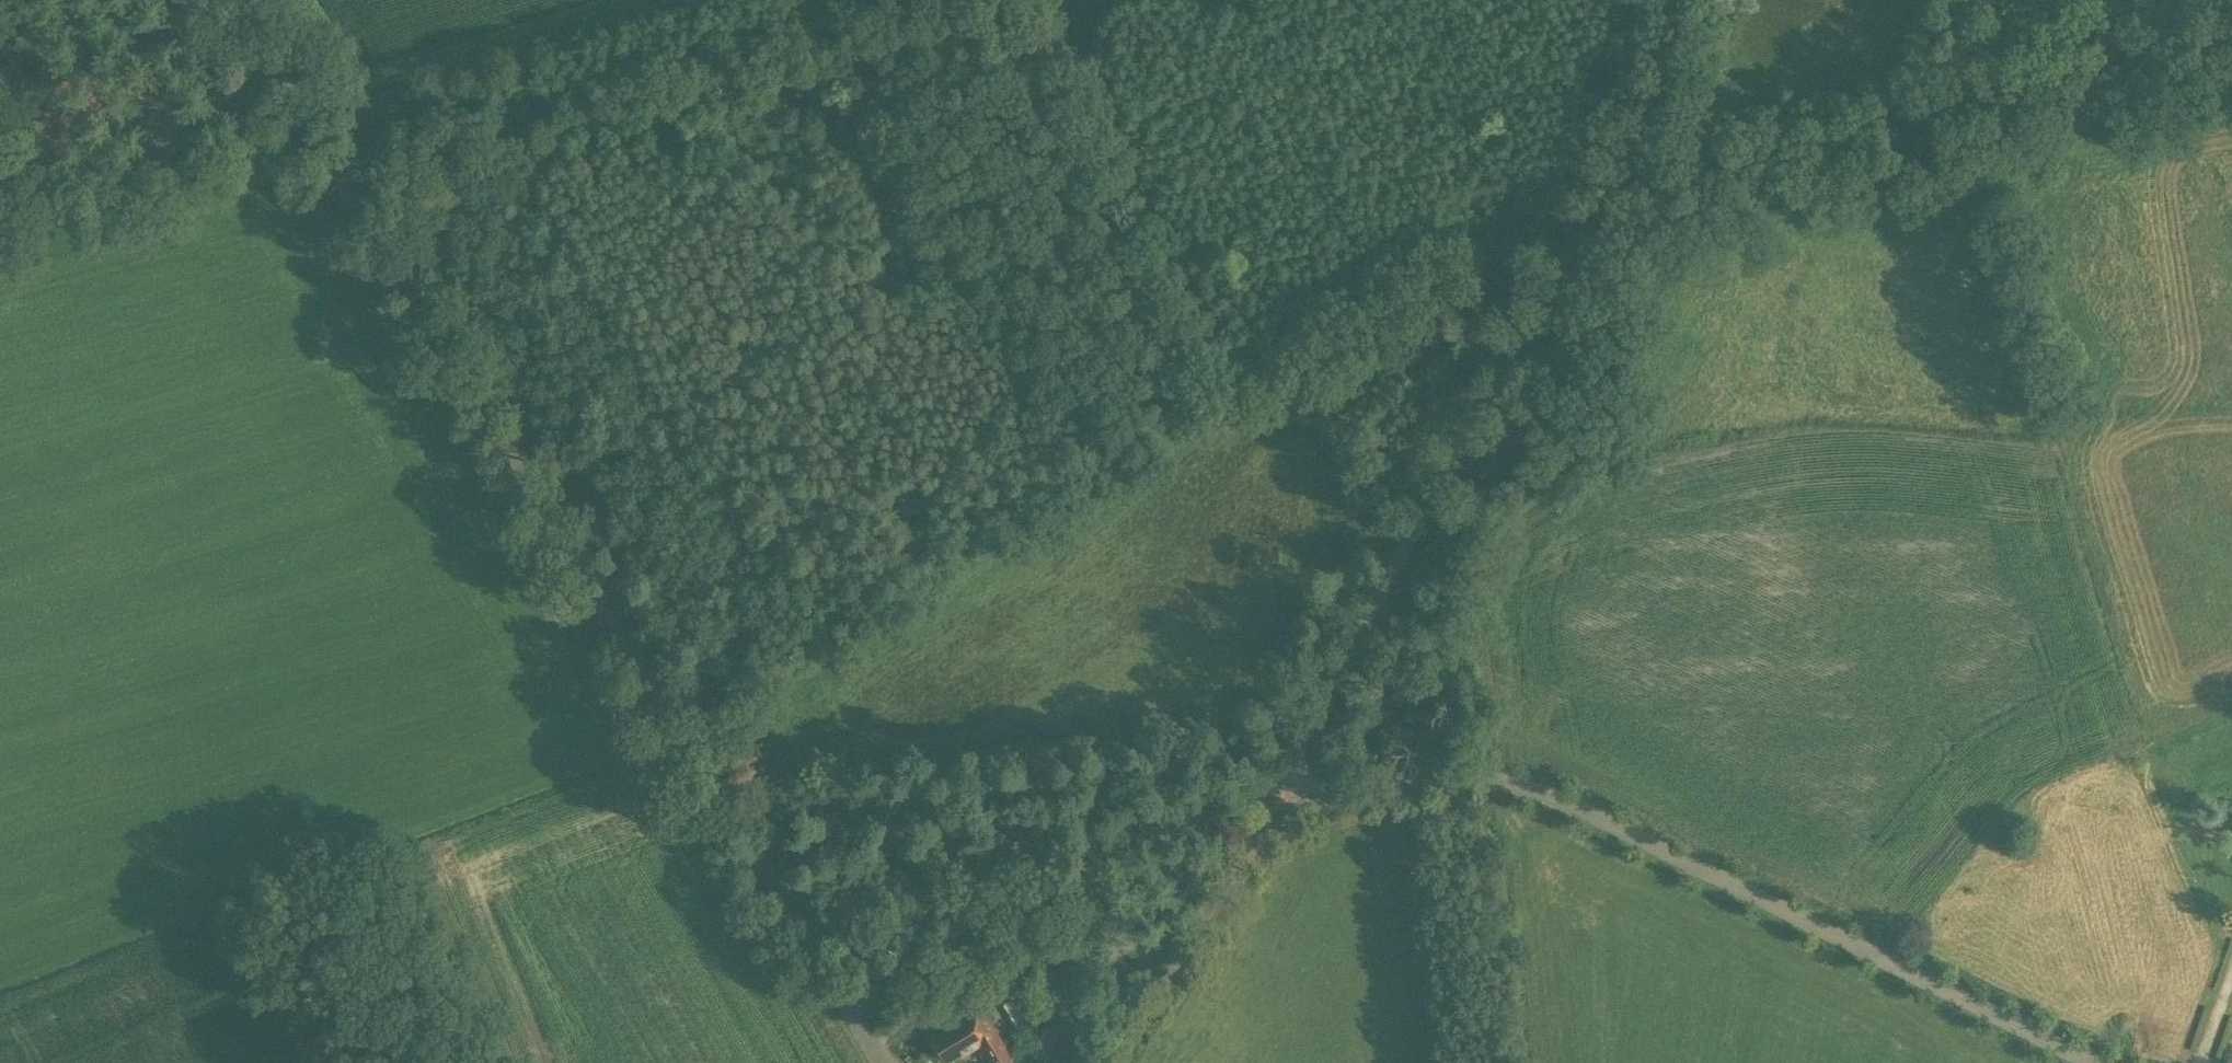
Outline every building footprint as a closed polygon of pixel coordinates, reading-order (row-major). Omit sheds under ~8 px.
[(997,991),(1017,1025),(1032,1016),(1024,1002),(1043,990),(1032,971),(997,991)] [(946,1061),(966,1049),(967,1052),(980,1044),(991,1062),(1006,1062),(1012,1060),(986,1015),(969,1024),(966,1018),(933,1038),(946,1061)]
